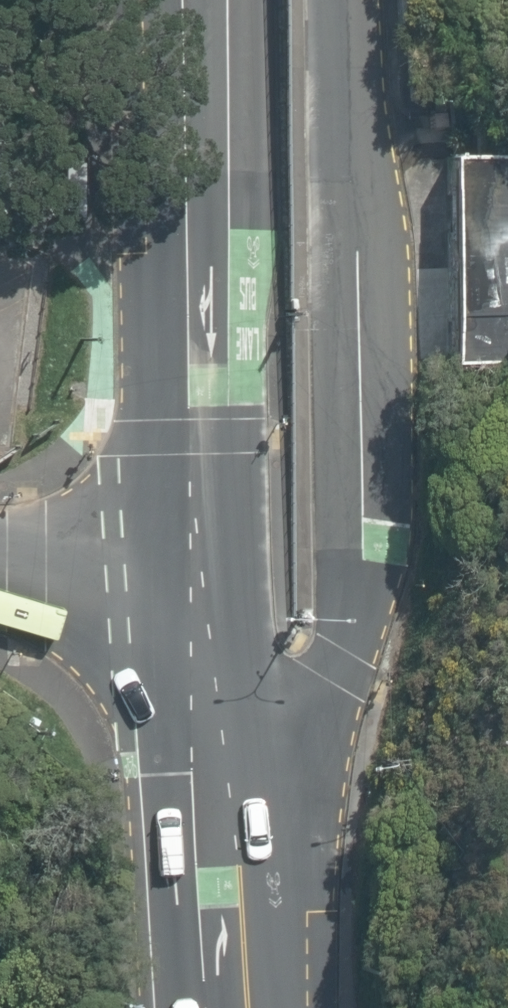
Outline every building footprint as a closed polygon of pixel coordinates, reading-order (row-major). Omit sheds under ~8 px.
[(446,157),(446,275),(446,367),(507,367),(507,157),(446,157)]
